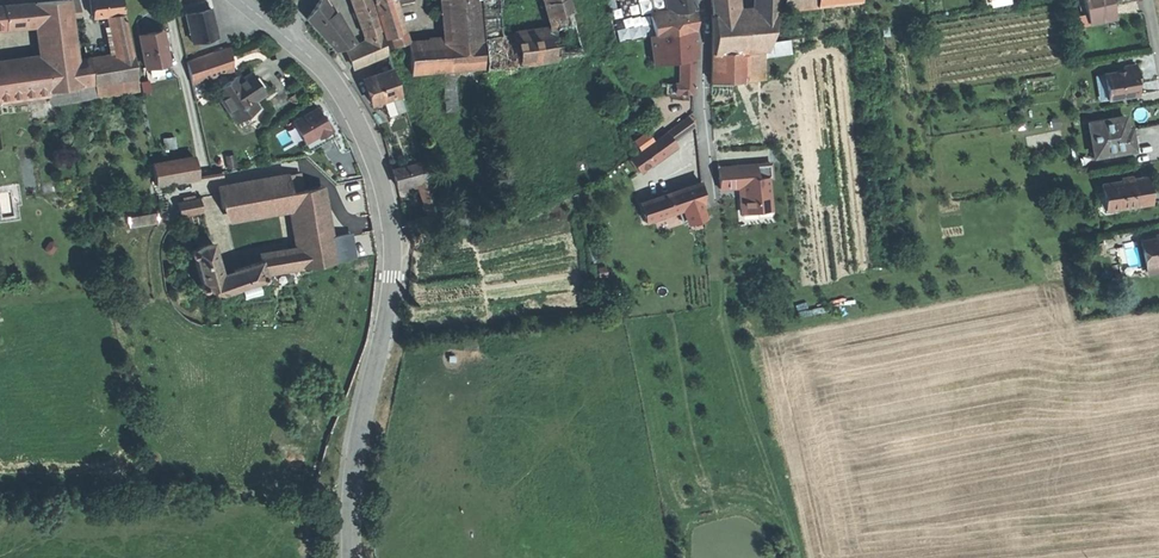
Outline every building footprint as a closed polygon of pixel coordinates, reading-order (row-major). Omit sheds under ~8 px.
[(42,55),(75,52),(71,10),(70,0),(54,0),(37,2),(39,22),(42,55)] [(71,10),(79,9),(78,0),(70,0),(71,10)] [(122,0),(90,0),(93,16),(111,13),(124,12),(122,0)] [(325,0),(319,0),(315,6),(307,18),(333,49),(350,43),(325,0)] [(378,24),(375,14),(370,0),(350,0),(361,30),(378,24)] [(374,2),(373,2),(377,13),(395,8),(393,0),(384,0),(374,2)] [(443,40),(462,38),(459,0),(440,0),(443,40)] [(462,38),(480,37),(477,0),(459,0),(462,38)] [(483,38),(501,36),(498,0),(480,0),(483,38)] [(568,0),(556,0),(545,2),(552,28),(574,24),(568,0)] [(679,10),(677,0),(665,0),(667,12),(679,10)] [(679,10),(694,8),(692,0),(677,0),(679,10)] [(727,0),(711,2),(712,8),(712,15),(729,13),(729,4),(727,0)] [(777,0),(756,0),(756,11),(759,11),(761,49),(764,49),(765,60),(765,56),(768,42),(776,5),(777,0)] [(1086,21),(1112,16),(1109,2),(1109,0),(1082,0),(1086,21)] [(37,2),(4,5),(6,26),(39,22),(37,2)] [(197,9),(186,12),(193,42),(217,37),(210,6),(197,9)] [(395,8),(377,13),(385,38),(390,37),(403,33),(395,8)] [(694,29),(694,8),(679,10),(667,12),(650,16),(654,35),(694,29)] [(712,54),(761,49),(759,11),(756,11),(729,13),(712,15),(712,54)] [(116,41),(129,39),(124,12),(111,13),(116,41)] [(780,19),(775,17),(772,29),(777,31),(780,19)] [(361,30),(364,36),(380,30),(378,24),(361,30)] [(617,38),(644,36),(643,25),(617,27),(617,38)] [(559,58),(552,28),(515,34),(521,64),(559,58)] [(694,41),(694,29),(654,35),(651,35),(655,64),(679,60),(694,57),(694,41)] [(346,49),(353,67),(387,53),(380,30),(364,36),(366,41),(346,49)] [(139,35),(147,76),(170,72),(166,52),(162,31),(139,35)] [(406,42),(403,33),(390,37),(392,46),(406,42)] [(487,70),(521,64),(515,34),(501,36),(483,38),(487,70)] [(462,38),(443,40),(408,43),(411,73),(443,70),(450,70),(483,67),(480,37),(462,38)] [(138,89),(131,53),(129,39),(116,41),(118,54),(90,60),(94,83),(96,96),(138,89)] [(791,52),(789,39),(768,42),(765,56),(791,52)] [(228,47),(186,61),(191,82),(231,69),(228,47)] [(765,79),(765,60),(764,49),(761,49),(712,54),(711,84),(765,79)] [(44,68),(47,91),(94,83),(90,60),(77,62),(75,52),(42,55),(44,68)] [(44,68),(42,55),(0,60),(0,74),(44,68)] [(694,74),(694,57),(679,60),(678,83),(694,84),(694,74)] [(1137,76),(1135,63),(1123,66),(1124,71),(1116,73),(1116,71),(1102,73),(1107,99),(1137,94),(1135,83),(1138,82),(1137,76)] [(47,95),(48,95),(47,91),(44,68),(0,74),(0,101),(47,95)] [(446,112),(454,111),(450,70),(443,70),(446,112)] [(237,75),(215,90),(236,121),(258,107),(253,100),(265,92),(259,83),(251,72),(240,79),(237,75)] [(385,74),(384,73),(364,80),(368,94),(372,104),(375,103),(401,95),(393,72),(385,74)] [(96,96),(94,83),(47,91),(48,95),(47,95),(48,100),(53,103),(96,96)] [(674,93),(675,83),(665,83),(665,96),(683,96),(683,99),(687,100),(687,93),(674,93)] [(693,93),(694,84),(678,83),(675,83),(674,93),(687,93),(693,93)] [(403,102),(401,95),(375,103),(377,110),(384,108),(403,102)] [(403,102),(384,108),(387,117),(406,111),(403,102)] [(292,121),(304,142),(317,135),(319,137),(332,130),(325,119),(324,120),(322,121),(318,114),(320,113),(317,107),(292,121)] [(689,115),(666,131),(673,141),(695,125),(695,119),(689,115)] [(1127,117),(1087,123),(1092,151),(1101,150),(1102,154),(1131,149),(1129,136),(1128,128),(1129,128),(1127,117)] [(335,136),(332,130),(319,137),(317,135),(304,142),(309,150),(335,136)] [(633,156),(630,158),(639,171),(653,162),(649,158),(656,153),(659,157),(676,145),(673,141),(666,131),(653,140),(640,150),(633,155),(633,156)] [(634,142),(640,150),(653,140),(647,132),(634,142)] [(656,153),(649,158),(653,162),(659,157),(656,153)] [(193,157),(151,164),(154,185),(197,177),(193,157)] [(417,183),(428,180),(429,180),(423,161),(392,169),(397,187),(417,183)] [(770,164),(718,168),(718,178),(719,189),(743,187),(744,197),(740,197),(742,213),(757,212),(757,204),(770,202),(768,178),(771,177),(770,164)] [(291,195),(290,191),(287,175),(287,173),(218,185),(221,207),(289,195),(291,195)] [(290,191),(301,189),(298,173),(287,175),(290,191)] [(429,218),(439,214),(428,180),(417,183),(428,215),(429,218)] [(1099,189),(1101,202),(1109,201),(1111,212),(1143,207),(1141,195),(1139,182),(1099,189)] [(337,183),(334,184),(320,186),(329,236),(346,233),(337,183)] [(687,190),(639,205),(645,221),(687,207),(692,221),(704,217),(701,183),(686,187),(687,190)] [(320,186),(301,189),(290,191),(291,195),(289,195),(292,210),(298,247),(301,266),(333,261),(329,236),(320,186)] [(638,203),(639,205),(687,190),(686,187),(638,203)] [(289,195),(221,207),(233,221),(292,210),(289,195)] [(203,210),(200,197),(187,200),(189,213),(203,210)] [(189,213),(187,200),(177,202),(179,215),(189,213)] [(1109,201),(1101,202),(1103,214),(1111,212),(1109,201)] [(770,210),(770,202),(757,204),(757,212),(770,210)] [(156,212),(127,216),(128,225),(157,222),(156,212)] [(346,233),(329,236),(333,261),(354,257),(349,233),(346,233)] [(1146,267),(1158,265),(1158,240),(1153,241),(1139,244),(1143,268),(1146,267)] [(232,289),(233,293),(238,292),(237,287),(258,279),(260,280),(263,280),(264,280),(266,277),(266,276),(265,274),(263,273),(262,273),(260,260),(245,265),(232,269),(234,273),(221,278),(212,243),(200,245),(197,250),(196,249),(192,249),(191,250),(190,251),(190,253),(191,254),(192,256),(194,257),(195,257),(195,260),(200,277),(201,282),(200,283),(199,284),(199,285),(199,287),(199,289),(201,290),(203,290),(204,289),(206,289),(206,288),(210,290),(216,291),(215,295),(222,296),(222,292),(232,289)] [(263,273),(301,266),(298,247),(259,253),(260,260),(262,273),(263,273)] [(1146,267),(1148,275),(1158,273),(1158,265),(1146,267)]
